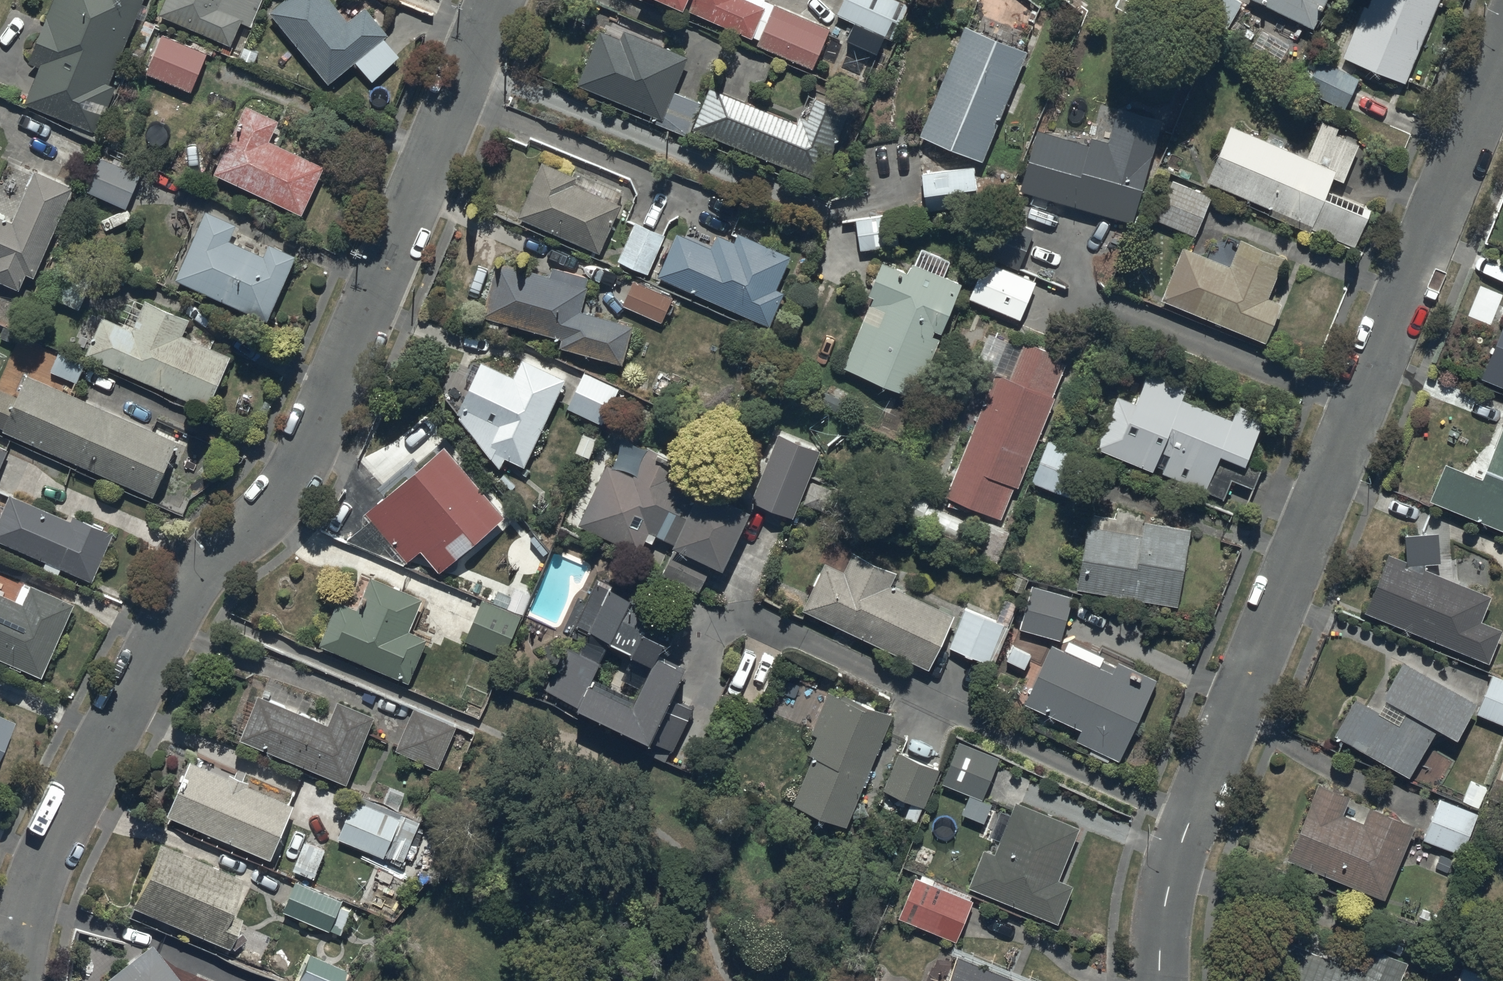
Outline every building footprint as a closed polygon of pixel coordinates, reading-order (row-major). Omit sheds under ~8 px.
[(25,101),(98,130),(116,84),(109,81),(142,0),(53,0),(29,59),(40,64),(25,101)] [(231,42),(241,19),(251,23),(262,0),(164,0),(159,11),(231,42)] [(329,80),(388,32),(365,4),(348,18),(333,0),(280,0),(269,9),(329,80)] [(751,34),(764,5),(753,0),(673,0),(751,34)] [(900,0),(842,0),(837,12),(894,37),(909,4),(900,0)] [(1228,26),(1242,2),(1239,0),(1201,0),(1196,8),(1228,26)] [(1313,25),(1325,0),(1260,0),(1313,25)] [(1343,56),(1405,81),(1438,0),(1370,0),(1368,6),(1364,5),(1343,56)] [(774,3),(757,42),(812,66),(829,27),(774,3)] [(919,133),(982,158),(1026,48),(963,23),(919,133)] [(578,82),(662,116),(688,54),(624,28),(621,37),(600,28),(578,82)] [(146,70),(191,88),(206,51),(162,33),(146,70)] [(1305,88),(1344,107),(1358,76),(1319,58),(1305,88)] [(709,85),(692,127),(823,180),(851,110),(815,95),(806,117),(799,115),(797,120),(709,85)] [(246,103),(214,170),(302,211),(324,164),(268,138),(278,117),(246,103)] [(1037,129),(1020,188),(1132,221),(1162,117),(1119,105),(1108,141),(1092,136),(1089,144),(1037,129)] [(1231,124),(1207,180),(1271,207),(1268,213),(1310,230),(1311,227),(1354,245),(1370,207),(1327,189),(1336,168),(1231,124)] [(88,189),(126,205),(140,173),(102,156),(88,189)] [(519,215),(599,250),(620,202),(574,182),(577,175),(543,160),(519,215)] [(974,165),(922,172),(927,209),(979,202),(974,165)] [(19,286),(26,270),(34,273),(73,184),(36,168),(13,220),(0,214),(0,278),(19,286)] [(1156,218),(1195,234),(1211,195),(1173,179),(1156,218)] [(206,208),(176,276),(268,317),(296,253),(269,241),(264,253),(229,237),(236,222),(206,208)] [(856,219),(861,248),(895,243),(891,213),(856,219)] [(619,259),(647,271),(664,233),(635,220),(619,259)] [(677,232),(658,275),(770,324),(784,291),(776,288),(790,255),(738,232),(734,241),(717,234),(711,247),(677,232)] [(1183,246),(1162,298),(1265,340),(1281,302),(1267,296),(1284,255),(1240,238),(1229,264),(1183,246)] [(41,290),(79,307),(96,271),(57,254),(41,290)] [(970,296),(1020,317),(1036,280),(985,259),(970,296)] [(560,345),(622,361),(632,324),(580,309),(587,285),(497,260),(483,314),(562,336),(560,345)] [(874,295),(844,366),(923,398),(947,340),(932,334),(935,328),(941,331),(961,282),(912,262),(908,272),(882,261),(869,293),(874,295)] [(624,303),(662,320),(672,297),(634,280),(624,303)] [(133,327),(103,314),(86,352),(208,405),(230,353),(183,333),(190,317),(146,298),(133,327)] [(1502,385),(1502,325),(1482,377),(1502,385)] [(1014,484),(1018,486),(1054,396),(1052,395),(1067,358),(1023,340),(1007,378),(997,374),(947,495),(1001,517),(1014,484)] [(59,350),(51,370),(76,381),(85,361),(59,350)] [(524,464),(565,377),(523,357),(514,376),(481,360),(458,411),(462,412),(461,416),(500,465),(505,455),(524,464)] [(1232,478),(1252,486),(1260,468),(1245,462),(1265,415),(1238,404),(1232,418),(1182,397),(1188,383),(1150,367),(1135,402),(1118,395),(1096,446),(1153,470),(1155,464),(1164,468),(1162,472),(1223,498),(1232,478)] [(584,371),(568,407),(602,423),(619,387),(584,371)] [(153,494),(178,438),(28,373),(18,395),(0,387),(0,424),(4,426),(3,428),(153,494)] [(1502,528),(1502,427),(1483,477),(1445,463),(1430,499),(1502,528)] [(779,433),(752,499),(792,515),(820,449),(779,433)] [(1087,453),(1049,438),(1032,481),(1069,496),(1087,453)] [(723,565),(750,509),(676,474),(682,461),(647,445),(633,475),(607,463),(579,523),(640,551),(649,531),(723,565)] [(421,547),(440,570),(504,515),(444,446),(367,512),(407,559),(421,547)] [(977,521),(903,484),(894,480),(882,505),(994,560),(1008,531),(979,517),(977,521)] [(0,517),(0,538),(93,579),(114,531),(73,513),(71,518),(11,492),(0,517)] [(1077,588),(1178,605),(1191,528),(1145,520),(1142,535),(1088,526),(1077,588)] [(710,565),(674,549),(663,573),(699,590),(710,565)] [(803,609),(928,668),(954,614),(890,584),(896,572),(853,551),(844,570),(825,561),(803,609)] [(1366,611),(1489,661),(1502,629),(1480,621),(1490,596),(1389,554),(1366,611)] [(321,643),(409,680),(427,637),(408,630),(422,597),(371,576),(358,608),(339,600),(321,643)] [(42,675),(74,603),(32,584),(24,602),(0,592),(0,656),(42,675)] [(578,653),(564,646),(543,690),(579,707),(576,714),(648,749),(651,742),(672,752),(692,711),(671,701),(684,672),(657,659),(663,647),(642,636),(654,612),(596,585),(572,635),(584,641),(578,653)] [(1021,627),(1061,638),(1072,596),(1033,585),(1021,627)] [(483,599),(466,639),(504,655),(521,615),(483,599)] [(965,608),(950,646),(988,661),(1004,623),(965,608)] [(1113,672),(1053,644),(1026,701),(1083,728),(1077,739),(1119,759),(1157,679),(1119,661),(1113,672)] [(1031,654),(1013,646),(1007,659),(1025,667),(1031,654)] [(1457,738),(1477,702),(1403,661),(1383,696),(1407,709),(1399,722),(1356,698),(1335,735),(1410,777),(1438,728),(1457,738)] [(1477,713),(1502,723),(1502,679),(1493,675),(1477,713)] [(241,738),(346,781),(374,715),(339,700),(329,723),(259,694),(241,738)] [(793,807),(846,829),(893,717),(848,698),(846,702),(828,694),(811,736),(817,738),(809,757),(813,759),(793,807)] [(415,708),(397,749),(439,766),(456,726),(415,708)] [(12,722),(0,717),(0,749),(12,722)] [(959,743),(942,784),(983,800),(999,759),(959,743)] [(900,754),(884,791),(924,808),(940,771),(900,754)] [(1491,788),(1502,793),(1502,758),(1491,788)] [(170,815),(271,858),(294,804),(249,785),(250,781),(230,773),(229,776),(193,760),(170,815)] [(1487,788),(1471,781),(1463,801),(1479,807),(1487,788)] [(1288,859),(1385,898),(1415,825),(1370,807),(1364,822),(1343,814),(1350,797),(1318,784),(1288,859)] [(357,799),(340,837),(384,856),(400,818),(357,799)] [(1440,799),(1424,839),(1465,855),(1480,814),(1440,799)] [(1079,831),(1016,806),(995,857),(984,853),(969,890),(1058,926),(1073,889),(1058,883),(1079,831)] [(306,841),(294,869),(314,877),(326,849),(306,841)] [(158,844),(131,907),(227,948),(239,918),(227,914),(242,880),(158,844)] [(916,878),(900,918),(956,940),(972,901),(916,878)] [(297,882),(285,910),(342,933),(352,910),(341,905),(343,900),(297,882)] [(1407,962),(1370,947),(1361,971),(1281,939),(1264,980),(1399,980),(1407,962)] [(149,945),(104,980),(105,980),(177,980),(149,945)] [(307,955),(296,980),(340,980),(344,971),(307,955)] [(959,956),(948,980),(1020,980),(959,956)] [(1458,980),(1499,980),(1463,967),(1458,980)]
